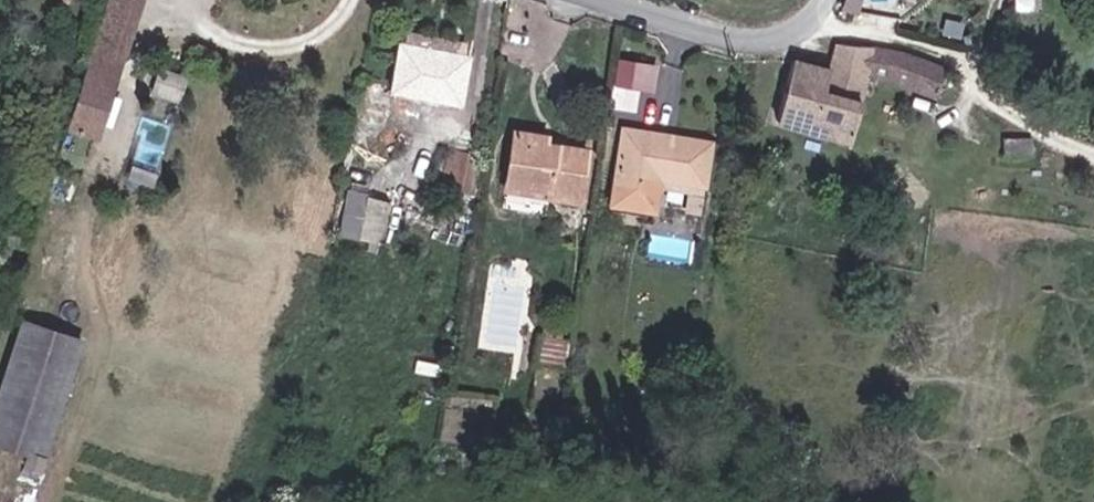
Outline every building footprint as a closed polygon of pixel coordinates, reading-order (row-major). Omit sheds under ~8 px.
[(132,56),(150,0),(115,0),(100,47),(124,54),(132,56)] [(680,2),(702,9),(705,0),(680,0),(680,2)] [(794,66),(792,73),(777,125),(853,150),(869,91),(935,110),(951,80),(912,58),(832,45),(827,74),(794,66)] [(475,61),(410,47),(402,86),(467,100),(475,61)] [(658,89),(661,60),(620,55),(616,84),(658,89)] [(185,99),(189,73),(158,68),(153,93),(185,99)] [(671,181),(711,186),(717,144),(635,131),(628,181),(624,206),(666,213),(671,181)] [(562,137),(532,132),(525,183),(562,188),(561,198),(593,203),(601,153),(574,148),(561,146),(562,137)] [(561,146),(574,148),(575,139),(562,137),(561,146)] [(476,153),(450,147),(441,183),(468,190),(476,153)] [(1005,147),(1006,164),(1033,163),(1033,147),(1005,147)] [(562,188),(525,183),(523,192),(561,198),(562,188)] [(370,190),(352,187),(343,231),(361,235),(370,190)] [(0,425),(0,439),(55,457),(93,343),(34,324),(0,425)] [(538,359),(568,361),(569,335),(540,333),(538,359)]
